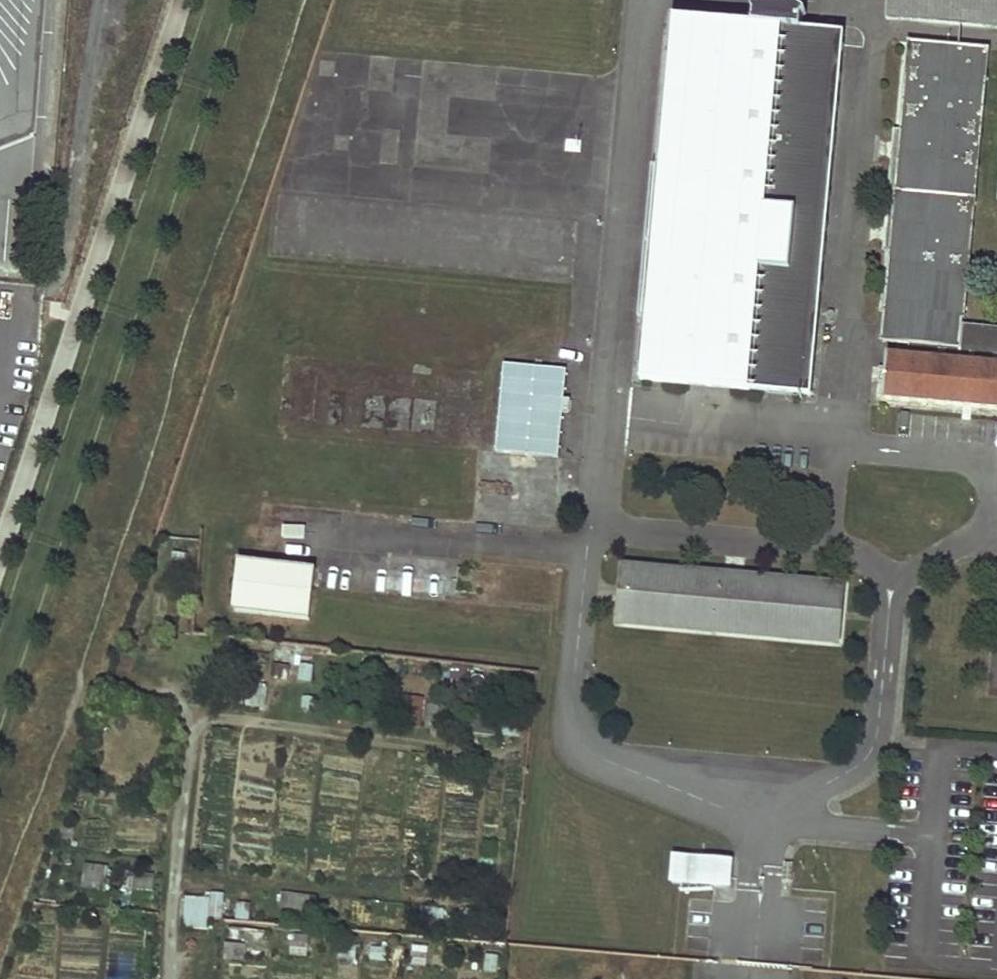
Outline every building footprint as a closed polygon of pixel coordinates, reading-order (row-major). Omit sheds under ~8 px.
[(887,20),(996,30),(996,0),(889,0),(887,20)] [(754,13),(753,25),(674,18),(641,380),(811,395),(844,33),(802,29),(802,19),(806,13),(798,8),(787,4),(774,3),(763,4),(751,8),(754,13)] [(963,325),(988,48),(908,41),(881,341),(961,348),(960,360),(889,354),(885,401),(996,411),(996,328),(963,325)] [(566,370),(504,364),(495,451),(557,457),(566,370)] [(235,561),(230,612),(308,620),(314,570),(235,561)] [(620,564),(615,625),(839,645),(844,583),(620,564)] [(672,860),(670,883),(730,888),(732,864),(672,860)] [(84,890),(107,890),(107,864),(84,864),(84,890)] [(282,896),(283,911),(314,908),(313,893),(282,896)] [(185,895),(183,925),(222,927),(224,897),(185,895)]
